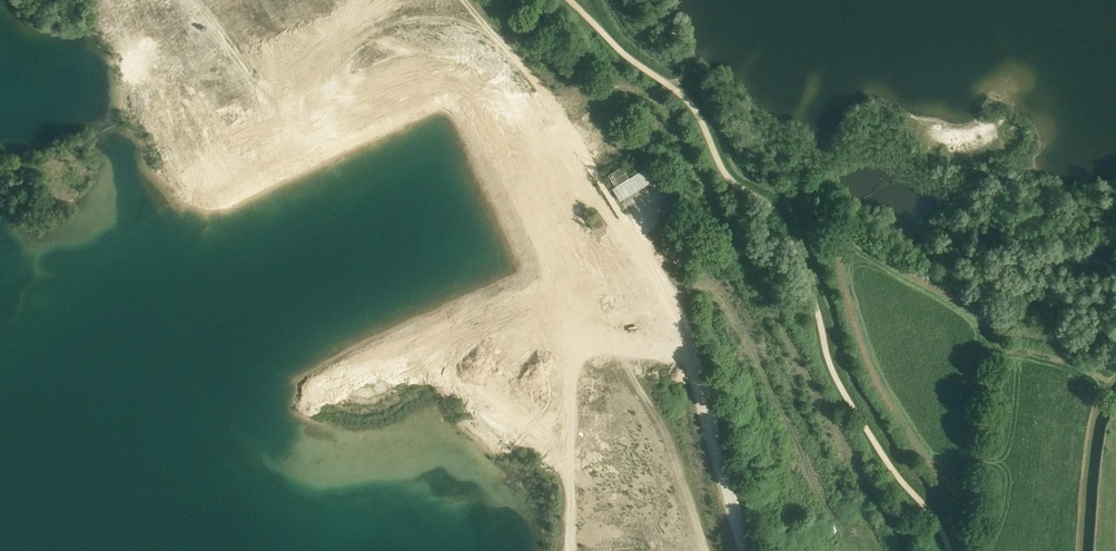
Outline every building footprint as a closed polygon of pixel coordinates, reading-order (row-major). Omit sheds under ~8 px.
[(655,162),(613,187),(620,199),(662,173),(655,162)] [(597,211),(587,217),(595,229),(604,223),(597,211)]
